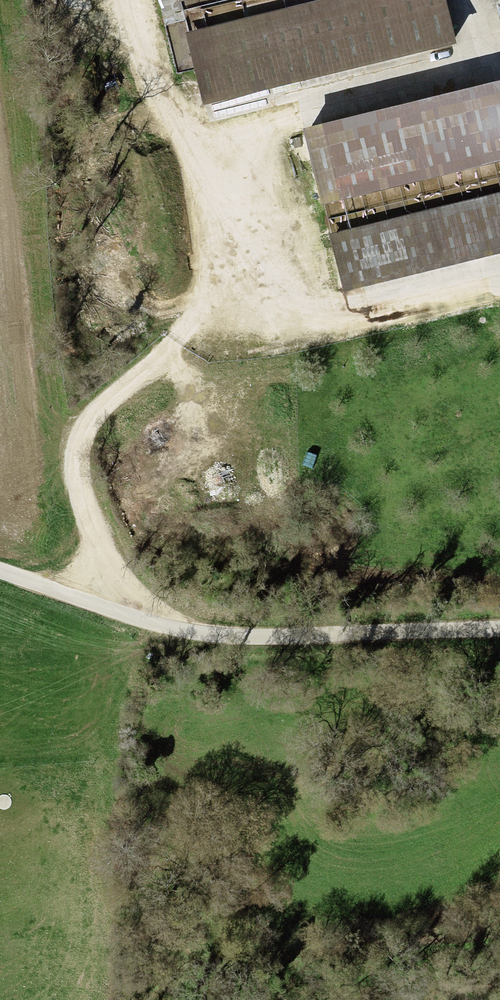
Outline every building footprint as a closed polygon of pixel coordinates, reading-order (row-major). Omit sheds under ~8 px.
[(204,99),(451,40),(441,0),(180,0),(204,99)] [(308,128),(347,288),(499,251),(499,82),(308,128)]
